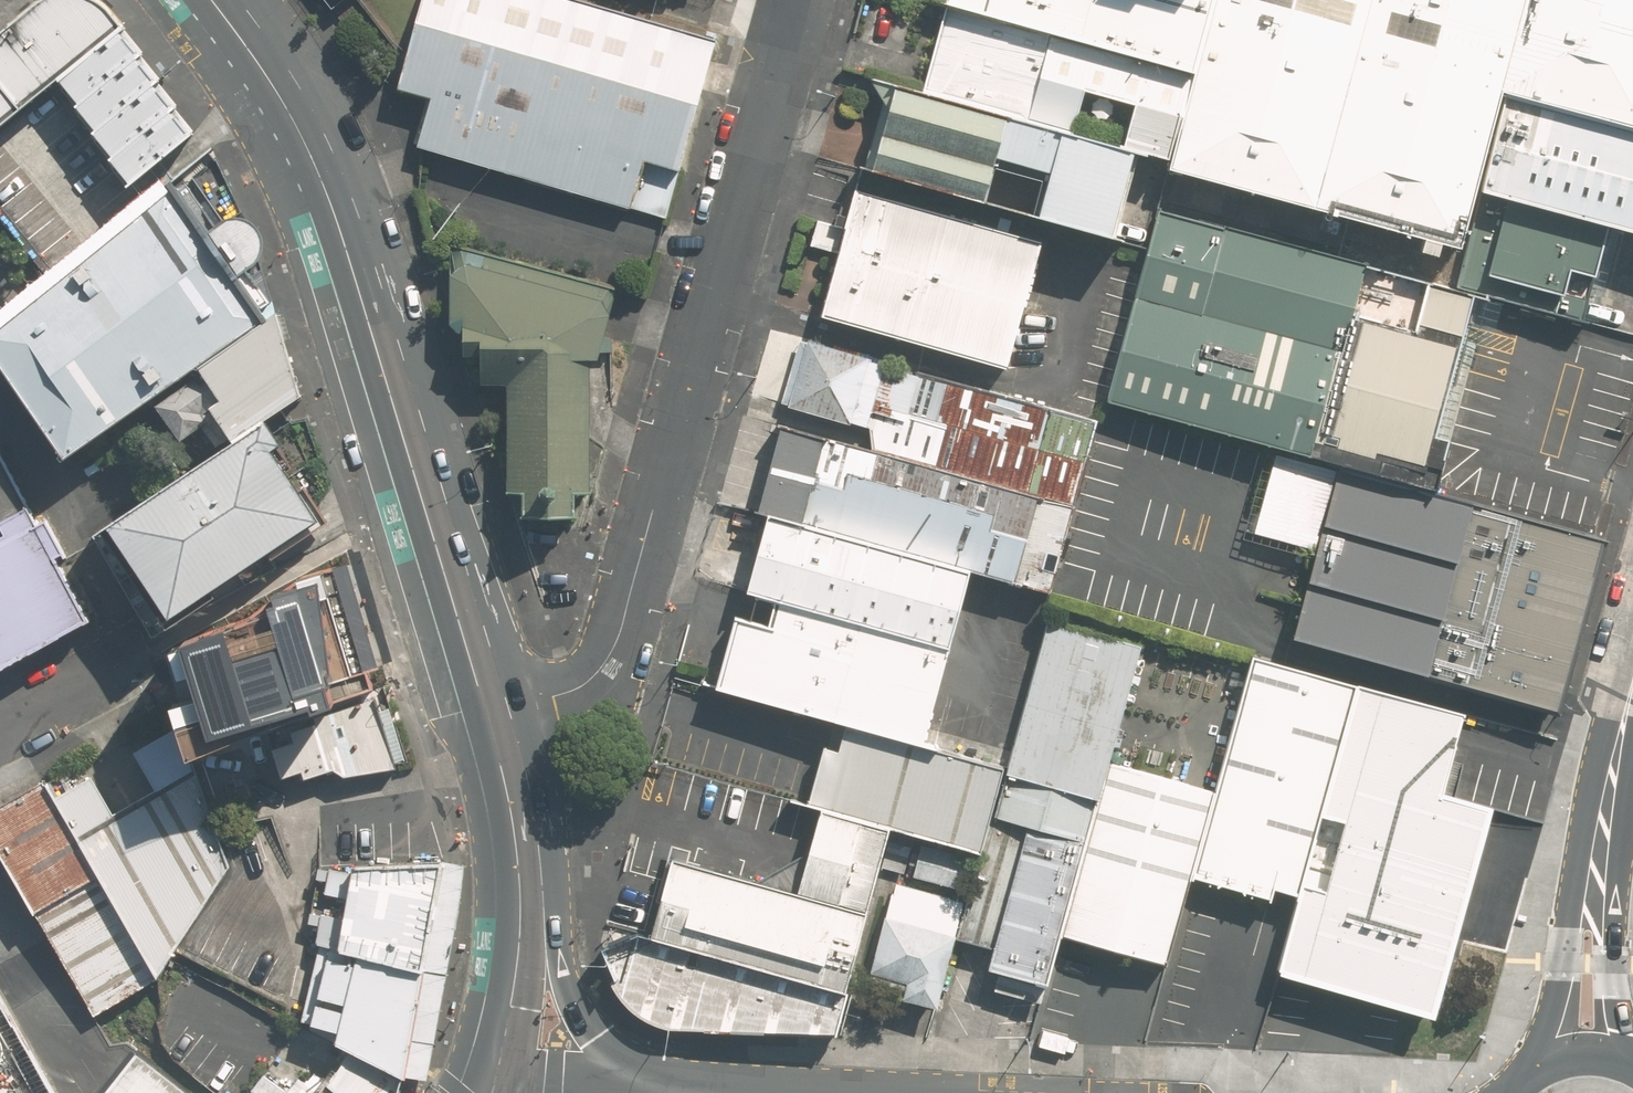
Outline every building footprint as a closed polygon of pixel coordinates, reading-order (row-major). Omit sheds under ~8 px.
[(65,79),(129,26),(110,4),(103,0),(42,0),(0,35),(0,131),(65,79)] [(416,142),(660,212),(709,41),(566,0),(419,0),(394,87),(429,97),(416,142)] [(944,5),(1194,73),(1214,0),(946,0),(944,5)] [(1194,73),(1168,168),(1458,247),(1499,93),(1506,95),(1632,129),(1632,0),(1214,0),(1194,73)] [(1168,161),(1194,73),(944,5),(922,96),(1004,117),(1059,132),(1132,151),(1168,161)] [(198,132),(129,26),(65,79),(134,183),(198,132)] [(890,87),(867,168),(981,199),(1004,117),(922,96),(890,87)] [(1480,193),(1606,227),(1632,234),(1632,129),(1506,95),(1480,193)] [(1059,132),(1035,216),(1108,237),(1132,151),(1059,132)] [(265,318),(261,313),(235,276),(219,253),(206,235),(172,187),(169,183),(0,316),(0,378),(46,447),(57,462),(191,368),(265,318)] [(1006,368),(1042,243),(856,190),(821,315),(1006,368)] [(1454,285),(1581,319),(1606,227),(1480,193),(1454,285)] [(1363,267),(1160,212),(1108,400),(1308,454),(1317,421),(1425,450),(1459,324),(1355,296),(1363,267)] [(225,220),(206,235),(219,253),(235,276),(254,265),(259,259),(262,249),(262,239),(258,229),(252,222),(244,219),(234,217),(225,220)] [(527,510),(567,510),(567,488),(585,488),(587,360),(593,360),(612,293),(455,249),(456,266),(449,271),(450,328),(463,332),(463,358),(477,359),(477,385),(509,385),(508,486),(527,486),(527,510)] [(258,425),(300,397),(273,313),(265,318),(191,368),(196,375),(151,406),(176,443),(199,427),(216,453),(258,425)] [(886,362),(809,340),(790,407),(867,429),(886,362)] [(1074,504),(1096,419),(886,362),(867,429),(871,448),(1074,504)] [(871,448),(780,424),(754,510),(766,515),(968,570),(1049,593),(1074,504),(871,448)] [(216,453),(97,529),(149,610),(159,625),(320,521),(258,425),(216,453)] [(1338,467),(1292,638),(1553,708),(1599,538),(1338,467)] [(27,507),(0,521),(0,666),(87,620),(27,507)] [(947,648),(968,570),(766,515),(744,593),(776,602),(947,648)] [(244,723),(375,674),(336,550),(172,643),(210,735),(244,723)] [(845,724),(921,743),(947,648),(776,602),(769,629),(736,620),(717,689),(845,724)] [(1096,799),(1107,758),(1138,644),(1046,619),(958,942),(974,946),(991,950),(986,970),(1042,986),(1058,933),(1096,799)] [(1296,894),(1355,681),(1253,653),(1216,789),(1190,880),(1264,900),(1268,887),(1296,894)] [(1430,1015),(1488,807),(1440,793),(1462,712),(1355,681),(1296,894),(1272,971),(1430,1015)] [(343,774),(411,761),(388,691),(272,732),(283,775),(301,769),(304,778),(334,768),(343,774)] [(161,978),(233,864),(186,723),(139,750),(160,787),(119,809),(97,776),(59,795),(161,978)] [(889,828),(978,850),(1001,764),(921,743),(845,724),(838,751),(821,746),(806,805),(819,809),(889,828)] [(1058,933),(1166,963),(1190,880),(1216,789),(1107,758),(1096,799),(1058,933)] [(0,808),(0,837),(97,1013),(161,978),(59,795),(51,780),(0,808)] [(797,893),(669,859),(648,937),(845,989),(889,828),(819,809),(797,893)] [(436,862),(353,864),(338,948),(417,969),(436,862)] [(900,998),(930,1006),(958,906),(893,888),(869,973),(904,983),(900,998)] [(837,1035),(845,989),(648,937),(642,933),(598,951),(617,979),(608,984),(625,1006),(636,1015),(653,1024),(667,1029),(837,1035)] [(355,957),(334,1040),(352,1050),(397,1076),(417,969),(355,957)] [(339,1092),(392,1092),(397,1076),(352,1050),(333,1071),(324,1082),(339,1092)] [(133,1052),(101,1092),(185,1092),(133,1052)] [(324,1082),(315,1092),(339,1092),(324,1082)]
